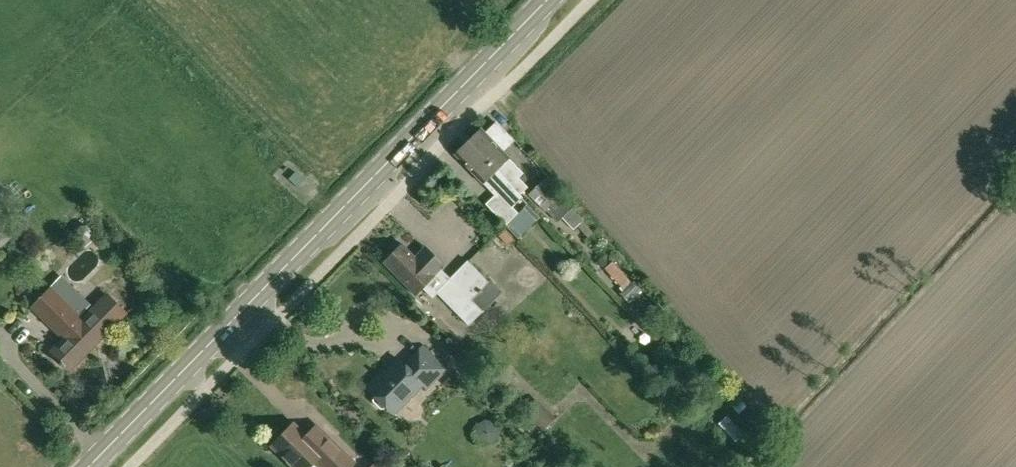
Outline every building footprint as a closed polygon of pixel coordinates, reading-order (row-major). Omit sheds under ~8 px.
[(497,121),(486,133),(481,128),(468,141),(521,197),(523,196),(520,194),(527,187),(518,178),(523,173),(508,158),(509,156),(505,152),(516,141),(497,121)] [(513,207),(521,197),(468,141),(455,154),(483,182),(484,181),(496,193),(485,203),(505,224),(518,212),(513,207)] [(541,182),(529,194),(545,211),(547,209),(558,220),(568,210),(555,196),(560,189),(548,175),(541,182)] [(441,267),(445,264),(433,251),(421,263),(403,244),(384,262),(415,294),(422,287),(432,297),(436,293),(469,325),(483,311),(471,300),(489,282),(468,261),(451,278),(441,267)] [(631,282),(613,261),(605,268),(621,286),(620,288),(623,291),(620,293),(628,302),(641,290),(633,280),(631,282)] [(125,313),(106,294),(80,320),(50,290),(32,307),(63,337),(49,351),(70,372),(93,349),(92,347),(125,313)] [(382,371),(366,387),(375,396),(373,399),(373,402),(380,409),(384,409),(397,396),(403,403),(407,402),(413,396),(413,393),(422,384),(427,389),(447,369),(424,346),(405,366),(399,359),(384,374),(382,371)] [(726,416),(719,424),(736,441),(744,434),(726,416)] [(293,424),(272,445),(294,466),(309,466),(314,462),(320,466),(350,466),(354,463),(315,425),(304,436),(293,424)]
